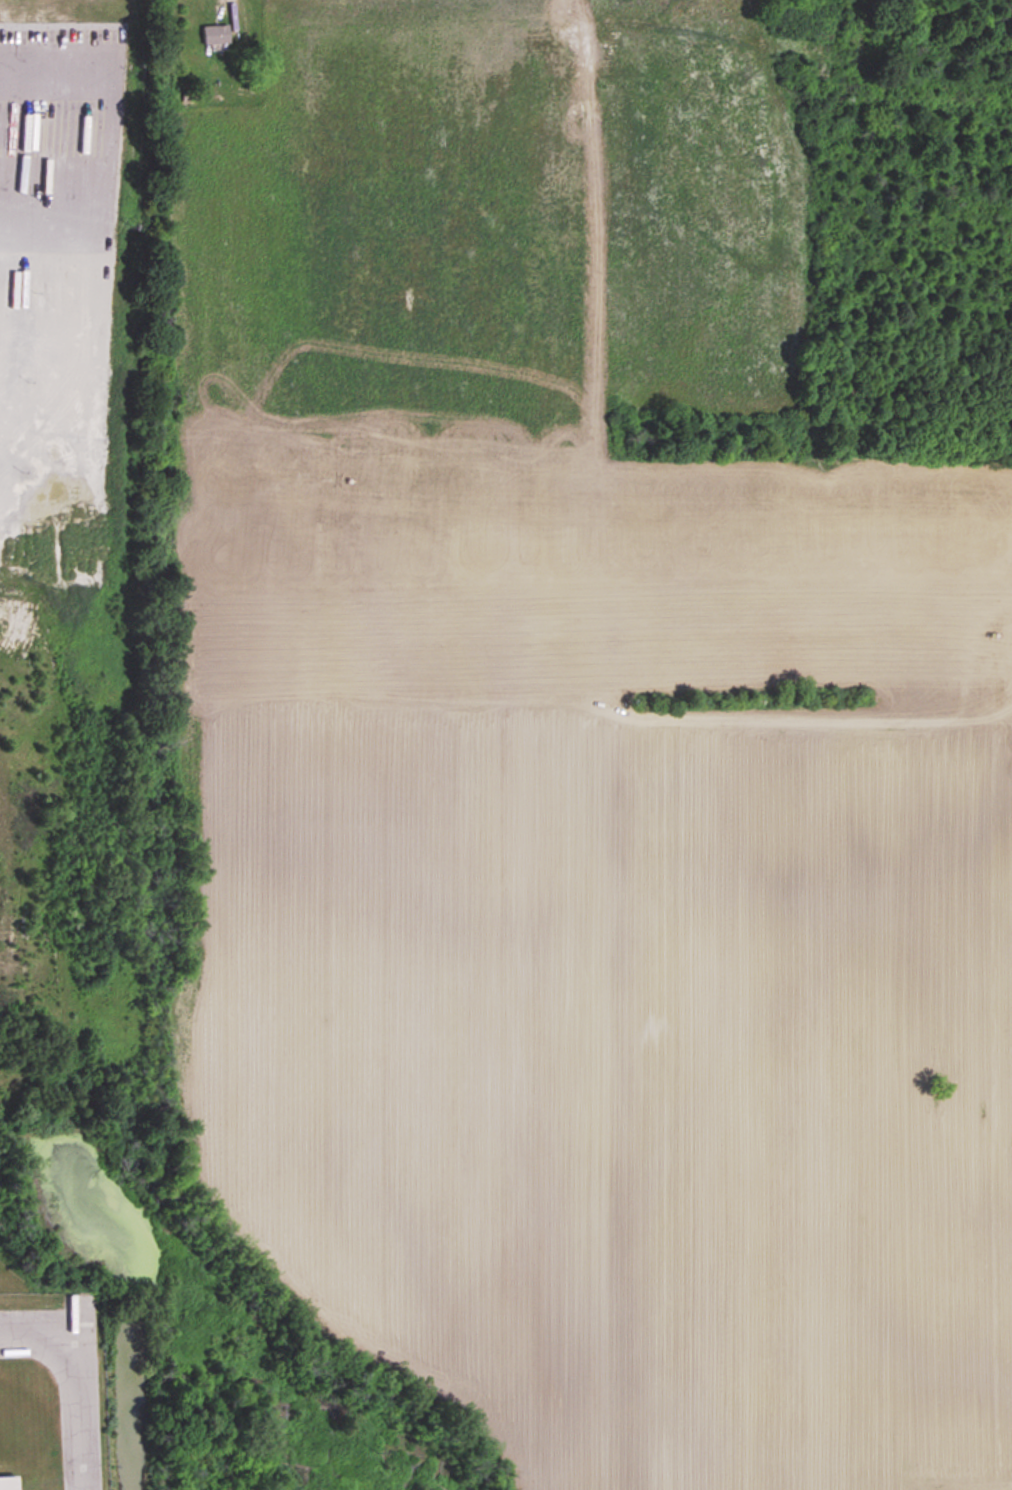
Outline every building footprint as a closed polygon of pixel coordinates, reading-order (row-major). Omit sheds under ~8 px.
[(203,26),(203,44),(228,44),(228,26),(203,26)] [(0,1478),(0,1489),(18,1489),(17,1478),(0,1478)]
